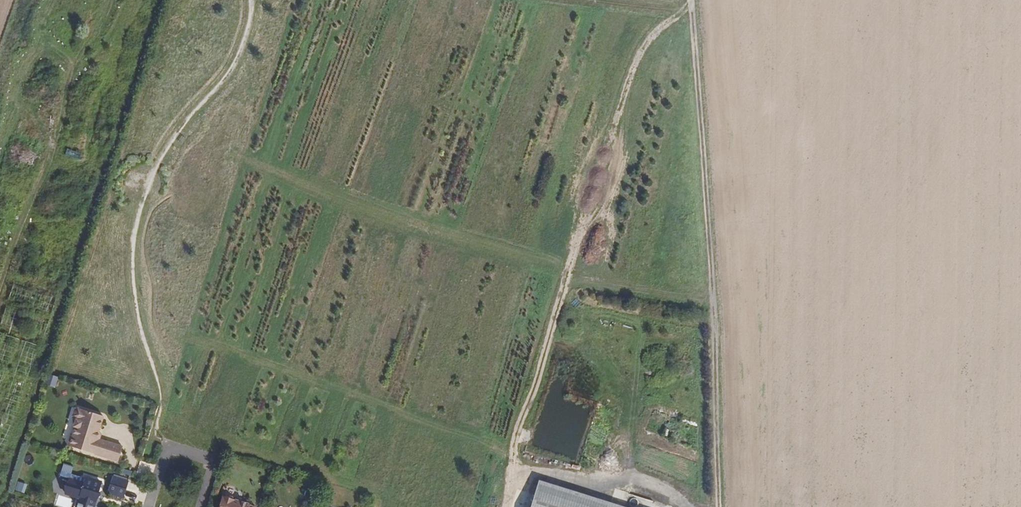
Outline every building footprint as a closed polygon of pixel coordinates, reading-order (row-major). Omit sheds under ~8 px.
[(46,377),(42,387),(51,390),(54,379),(46,377)] [(124,447),(98,438),(105,417),(79,408),(76,410),(74,415),(75,418),(78,419),(75,426),(77,427),(74,436),(82,439),(79,449),(120,461),(124,447)] [(79,449),(82,439),(74,436),(72,436),(69,445),(79,449)] [(71,476),(73,466),(64,465),(62,475),(71,476)] [(97,491),(100,482),(86,477),(84,484),(69,479),(65,485),(65,492),(80,497),(77,506),(79,506),(92,506),(95,498),(97,499),(99,492),(97,491)] [(123,494),(127,481),(113,477),(109,490),(123,494)] [(538,487),(532,506),(626,506),(540,480),(538,487)] [(134,490),(137,491),(139,485),(130,482),(124,497),(131,499),(134,490)] [(237,499),(235,499),(234,496),(227,494),(224,495),(223,495),(219,506),(235,506),(237,499)]
